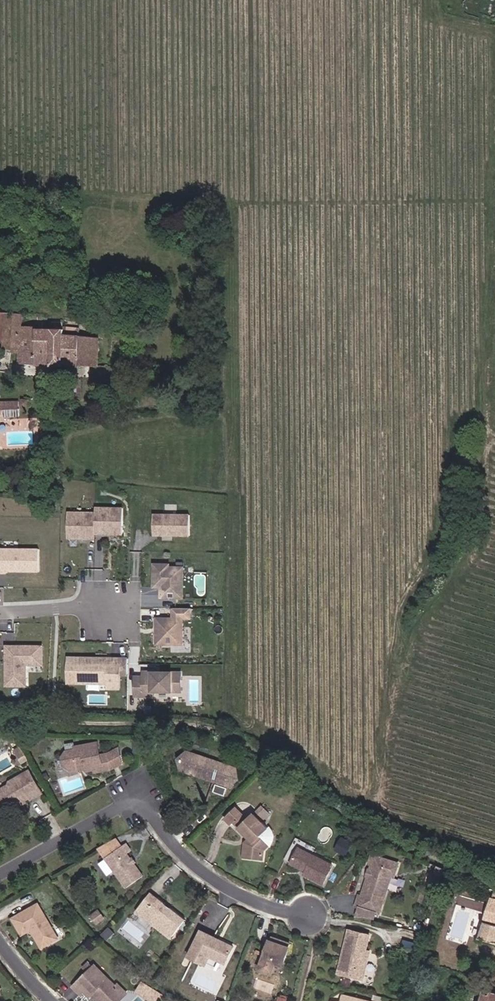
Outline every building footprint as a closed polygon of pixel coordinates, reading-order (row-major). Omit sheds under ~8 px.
[(86,339),(66,338),(66,331),(37,330),(36,329),(24,328),(24,312),(18,312),(18,315),(0,314),(0,348),(12,349),(13,337),(23,338),(23,351),(23,363),(97,366),(99,339),(86,339)] [(13,337),(12,349),(12,351),(23,351),(23,338),(13,337)] [(22,403),(22,411),(32,411),(32,403),(22,403)] [(99,515),(71,515),(71,540),(99,541),(99,535),(126,536),(126,510),(99,510),(99,515)] [(193,519),(157,519),(157,539),(193,539),(193,519)] [(41,553),(3,552),(3,573),(41,574),(41,553)] [(171,567),(157,567),(156,590),(166,590),(166,593),(163,593),(163,600),(186,601),(186,570),(171,570),(171,567)] [(176,622),(159,622),(159,648),(186,649),(186,622),(193,622),(193,612),(176,612),(176,622)] [(44,649),(8,649),(8,689),(28,689),(28,668),(44,668),(44,649)] [(99,660),(71,660),(70,685),(90,685),(90,682),(110,682),(110,690),(122,690),(122,676),(131,676),(131,660),(108,660),(105,663),(100,662),(99,660)] [(145,676),(137,676),(137,694),(155,694),(155,689),(182,690),(182,671),(145,671),(145,676)] [(99,757),(96,744),(73,749),(74,752),(65,753),(62,759),(64,768),(67,770),(71,772),(80,769),(79,766),(86,765),(87,768),(87,772),(95,770),(96,773),(110,770),(121,764),(118,749),(107,755),(99,757)] [(30,761),(25,752),(18,756),(23,765),(30,761)] [(205,762),(206,758),(187,753),(175,762),(180,774),(196,778),(197,775),(182,771),(186,757),(205,762)] [(197,775),(196,778),(212,782),(213,780),(231,786),(236,771),(231,770),(232,766),(206,758),(205,762),(186,757),(182,771),(197,775)] [(213,780),(212,782),(231,788),(242,782),(237,768),(232,766),(231,770),(236,771),(231,786),(213,780)] [(9,812),(8,810),(14,806),(15,808),(21,805),(22,806),(39,796),(27,774),(8,784),(7,788),(0,792),(0,814),(1,816),(9,812)] [(217,789),(214,796),(224,799),(226,792),(217,789)] [(262,821),(268,814),(263,809),(256,816),(262,821)] [(234,826),(237,825),(239,822),(246,829),(243,831),(248,834),(252,837),(255,840),(249,847),(248,859),(262,860),(264,855),(265,851),(269,845),(260,839),(269,830),(255,817),(251,821),(239,810),(229,821),(234,826)] [(237,825),(243,831),(246,829),(239,822),(237,825)] [(243,859),(248,859),(249,847),(255,840),(252,837),(245,844),(244,847),(243,859)] [(109,861),(125,849),(118,839),(100,849),(109,861)] [(311,855),(315,848),(298,839),(288,861),(307,871),(305,875),(323,883),(331,866),(311,855)] [(146,880),(137,867),(134,863),(129,856),(133,853),(128,846),(125,849),(109,861),(131,890),(146,880)] [(373,876),(370,876),(364,895),(361,894),(357,906),(361,907),(378,912),(381,913),(393,875),(397,873),(399,864),(396,860),(375,854),(373,861),(373,866),(372,869),(375,870),(373,876)] [(480,940),(494,944),(494,896),(480,940)] [(154,897),(139,914),(171,941),(186,923),(154,897)] [(35,932),(33,933),(41,948),(57,939),(37,907),(14,921),(23,935),(33,928),(35,932)] [(375,921),(378,912),(361,907),(357,919),(369,919),(375,921)] [(96,926),(103,920),(97,912),(89,919),(96,926)] [(343,963),(340,962),(338,970),(354,975),(356,970),(360,970),(362,965),(367,963),(371,950),(367,949),(371,936),(350,930),(343,952),(346,952),(343,963)] [(216,943),(218,940),(202,933),(189,959),(205,968),(211,957),(220,960),(218,963),(226,966),(233,948),(222,943),(220,945),(216,943)] [(270,943),(265,958),(283,964),(289,946),(274,941),(272,944),(270,943)] [(283,964),(265,958),(264,962),(281,967),(283,964)] [(91,998),(94,995),(98,998),(98,1000),(122,1000),(116,995),(116,988),(94,969),(75,988),(81,994),(84,992),(91,998)] [(141,981),(136,993),(156,1000),(161,989),(141,981)] [(117,986),(116,988),(116,995),(122,1000),(127,996),(117,986)] [(292,996),(281,993),(279,1000),(290,1000),(292,996)]
